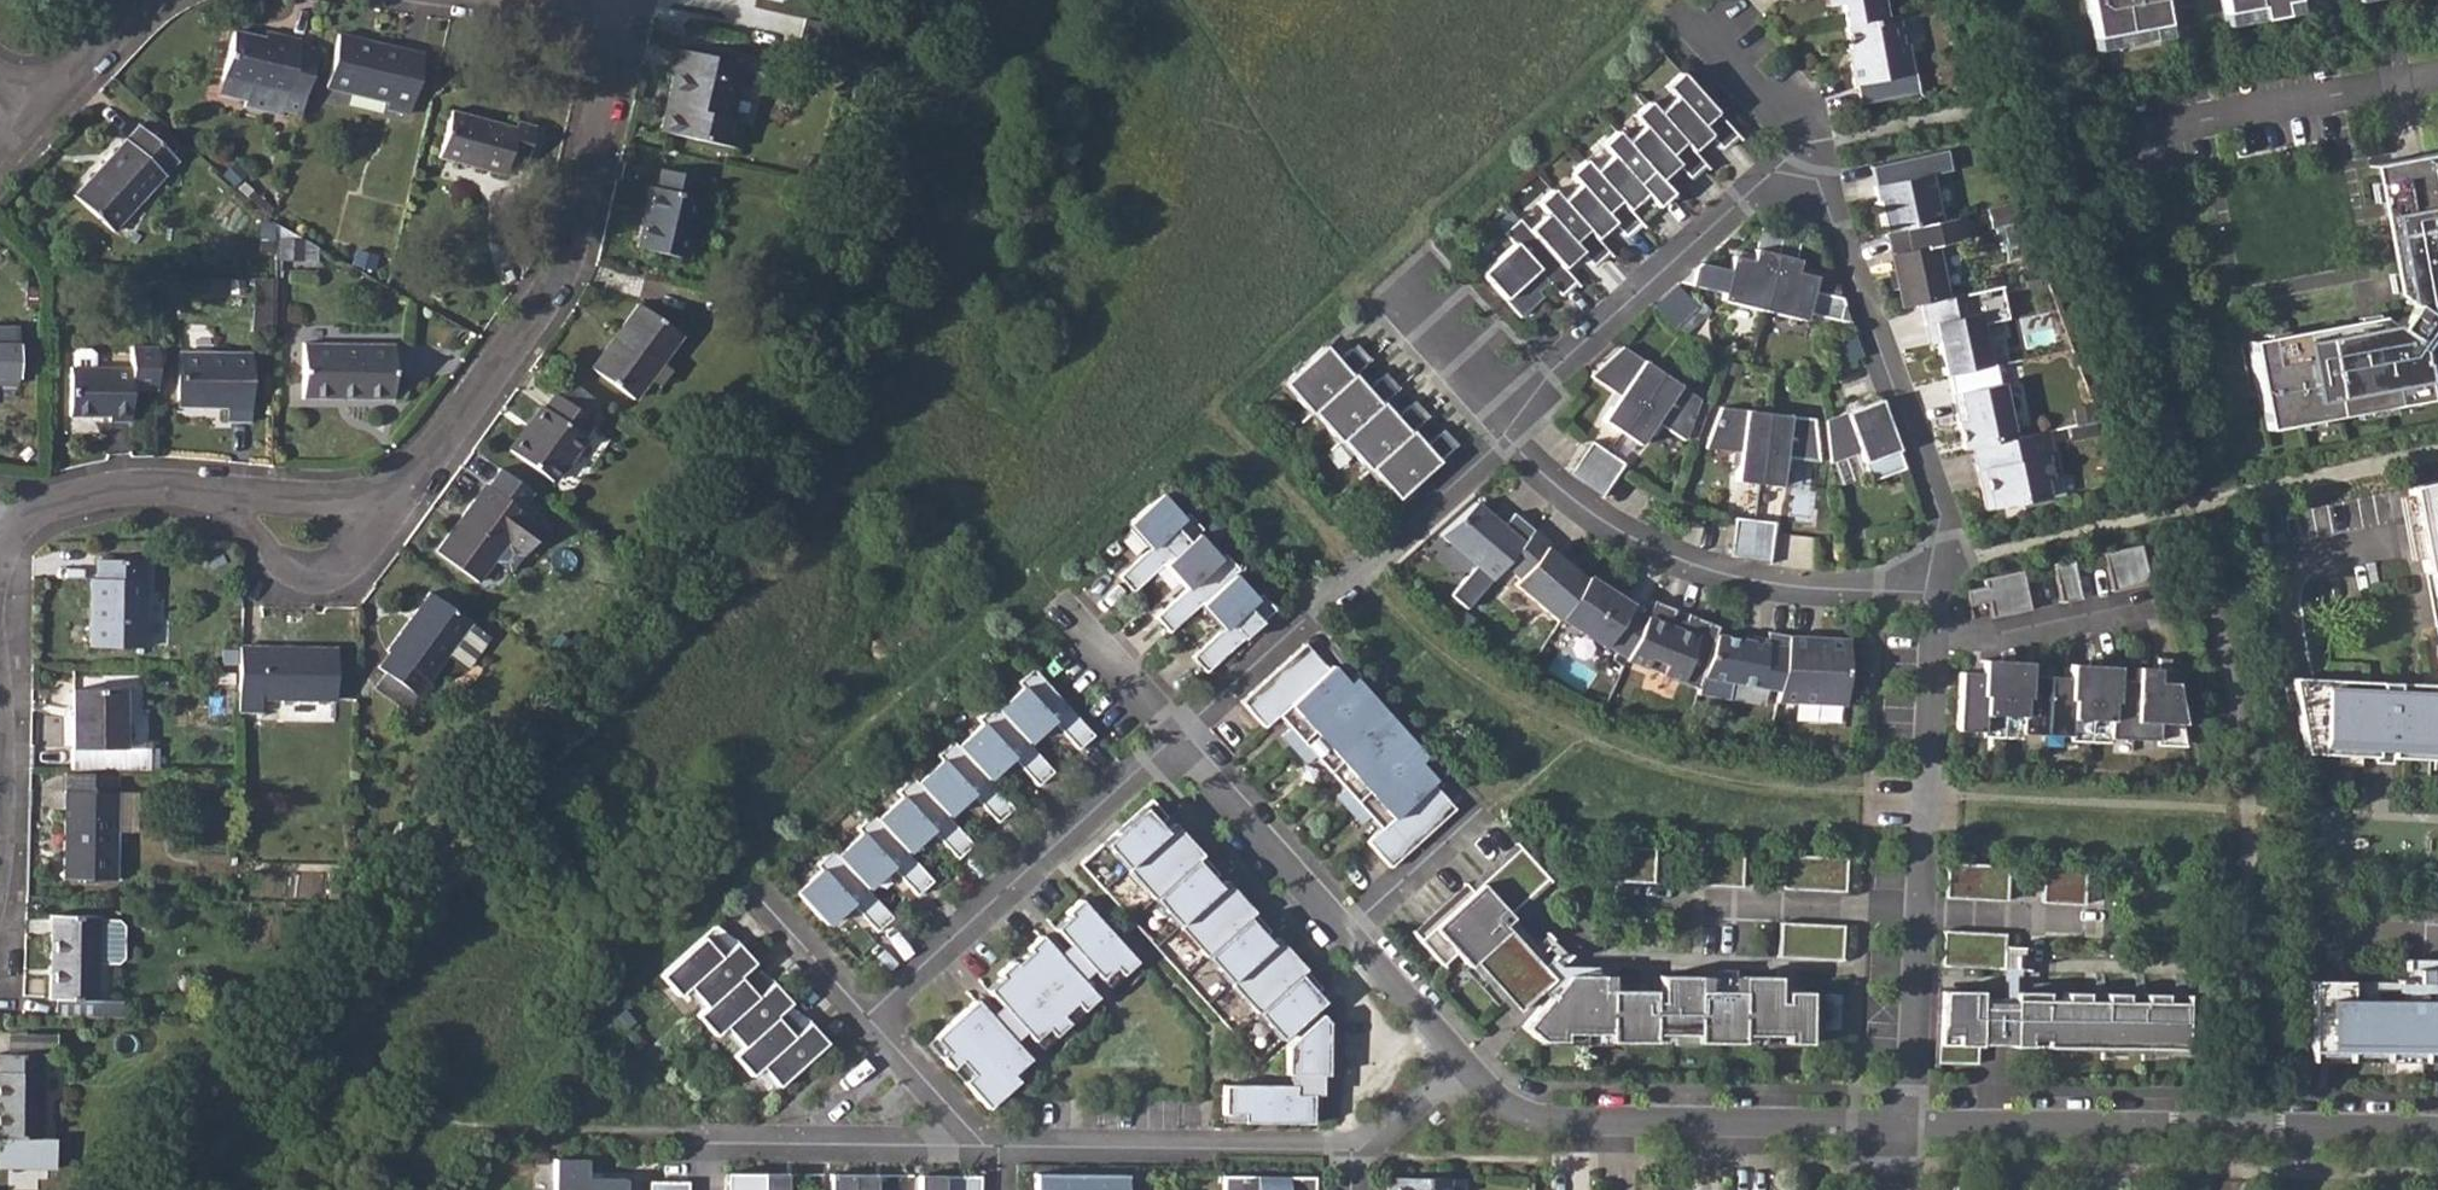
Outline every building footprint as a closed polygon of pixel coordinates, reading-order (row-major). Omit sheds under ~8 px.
[(1827,6),(1841,3),(1846,26),(1886,18),(1883,0),(1826,0),(1827,6)] [(2094,38),(2130,31),(2132,44),(2155,40),(2152,27),(2167,24),(2162,0),(2087,0),(2094,38)] [(2224,14),(2259,7),(2262,20),(2284,16),(2282,3),(2295,0),(2221,0),(2224,14)] [(1896,16),(1846,26),(1853,64),(1849,65),(1853,86),(1856,87),(1859,105),(1919,94),(1915,72),(1911,73),(1906,44),(1902,46),(1896,16)] [(233,32),(222,81),(246,86),(243,101),(242,106),(279,116),(280,110),(298,115),(312,59),(313,53),(295,48),(297,41),(279,36),(277,42),(233,32)] [(336,35),(324,85),(385,102),(384,108),(408,114),(422,55),(336,35)] [(677,69),(663,131),(736,147),(743,120),(731,117),(744,63),(676,47),(672,68),(677,69)] [(1674,96),(1659,110),(1694,149),(1710,133),(1723,147),(1736,134),(1679,72),(1664,86),(1674,96)] [(1642,125),(1626,140),(1661,179),(1678,164),(1690,176),(1706,162),(1694,149),(1659,110),(1648,99),(1632,115),(1642,125)] [(450,110),(438,156),(503,174),(508,156),(526,161),(535,125),(516,121),(515,127),(450,110)] [(139,125),(72,198),(110,232),(177,160),(139,125)] [(1610,155),(1593,169),(1628,208),(1645,193),(1657,206),(1673,192),(1661,179),(1626,140),(1616,129),(1600,144),(1610,155)] [(1945,151),(1869,167),(1883,234),(1922,225),(1933,223),(1939,222),(1930,176),(1950,172),(1945,151)] [(2264,421),(2316,412),(2318,421),(2336,417),(2336,409),(2437,390),(2437,153),(2379,164),(2404,303),(2410,305),(2395,328),(2389,324),(2253,351),(2264,421)] [(1578,184),(1561,199),(1596,237),(1613,222),(1625,236),(1640,222),(1628,208),(1593,169),(1583,159),(1567,173),(1578,184)] [(650,185),(637,246),(687,257),(701,196),(696,196),(699,178),(661,169),(657,187),(650,185)] [(1546,213),(1528,229),(1563,267),(1580,252),(1592,265),(1608,251),(1596,237),(1561,199),(1551,188),(1536,202),(1546,213)] [(1513,243),(1480,272),(1504,299),(1536,270),(1560,294),(1575,281),(1563,267),(1528,229),(1518,217),(1502,232),(1513,243)] [(1926,245),(1902,250),(1914,304),(1949,297),(1933,223),(1922,225),(1926,245)] [(260,225),(259,253),(271,253),(271,225),(260,225)] [(1762,310),(1776,255),(1754,250),(1751,261),(1731,257),(1728,270),(1698,263),(1692,269),(1688,284),(1721,292),(1720,300),(1762,310)] [(1798,260),(1776,255),(1762,310),(1805,321),(1807,313),(1840,321),(1844,306),(1841,298),(1812,291),(1815,277),(1795,272),(1798,260)] [(1921,303),(1925,326),(1934,324),(1945,376),(1946,375),(1989,366),(1980,325),(2008,320),(2000,286),(1949,297),(1921,303)] [(637,303),(590,367),(633,399),(681,335),(637,303)] [(17,384),(17,328),(0,327),(0,384),(17,384)] [(392,345),(301,344),(301,398),(391,399),(392,345)] [(1314,411),(1353,376),(1365,365),(1350,349),(1336,361),(1323,347),(1281,384),(1306,411),(1310,406),(1314,411)] [(1601,420),(1620,433),(1661,373),(1622,347),(1589,375),(1618,395),(1601,420)] [(130,394),(155,394),(156,350),(128,350),(127,368),(69,367),(67,414),(107,415),(107,421),(129,421),(130,394)] [(250,352),(176,351),(176,407),(226,407),(226,422),(249,422),(250,352)] [(1998,383),(1994,365),(1989,366),(1946,375),(1951,395),(1957,394),(1963,420),(1957,421),(1963,449),(2013,439),(2001,383),(1998,383)] [(1700,400),(1661,373),(1620,433),(1639,445),(1655,421),(1684,441),(1700,400)] [(1342,438),(1381,404),(1394,392),(1380,377),(1366,390),(1353,376),(1314,411),(1311,414),(1334,438),(1338,434),(1342,438)] [(509,449),(551,481),(570,494),(611,440),(591,424),(593,421),(555,393),(544,407),(541,405),(509,449)] [(1879,399),(1824,420),(1829,463),(1859,452),(1870,481),(1904,468),(1879,399)] [(1367,462),(1370,467),(1410,431),(1422,420),(1408,406),(1395,418),(1381,404),(1342,438),(1339,441),(1362,466),(1367,462)] [(1766,414),(1720,408),(1704,448),(1739,452),(1735,482),(1758,484),(1766,414)] [(1813,418),(1766,414),(1758,484),(1781,487),(1784,458),(1819,462),(1813,418)] [(1423,446),(1410,431),(1370,467),(1368,469),(1396,500),(1452,449),(1437,433),(1423,446)] [(2051,479),(2041,432),(2013,439),(1967,449),(1972,471),(1978,470),(1981,481),(1975,482),(1981,511),(2019,502),(2020,506),(2043,501),(2039,481),(2051,479)] [(1590,442),(1568,474),(1585,485),(1607,453),(1590,442)] [(1607,453),(1585,485),(1601,496),(1623,464),(1607,453)] [(2406,487),(2423,573),(2428,572),(2434,607),(2437,607),(2437,480),(2406,487)] [(476,580),(505,541),(512,533),(530,545),(544,527),(486,486),(476,499),(473,498),(434,550),(476,580)] [(547,521),(556,506),(534,492),(525,507),(547,521)] [(1173,527),(1151,502),(1121,530),(1143,554),(1109,585),(1123,600),(1159,567),(1182,592),(1146,625),(1160,641),(1194,610),(1216,634),(1182,665),(1196,681),(1266,618),(1252,602),(1246,607),(1224,583),(1230,578),(1215,561),(1210,566),(1187,542),(1193,537),(1179,522),(1173,527)] [(1534,530),(1513,513),(1503,525),(1475,502),(1440,535),(1491,580),(1503,565),(1534,530)] [(1753,520),(1733,518),(1729,557),(1749,558),(1753,520)] [(1773,523),(1753,520),(1749,558),(1768,561),(1773,523)] [(1550,544),(1534,530),(1503,565),(1518,578),(1514,584),(1558,621),(1560,618),(1586,577),(1587,575),(1560,552),(1556,556),(1546,547),(1550,544)] [(2140,545),(2102,553),(2110,591),(2149,583),(2140,545)] [(89,577),(86,647),(142,648),(144,579),(142,579),(141,560),(95,560),(94,576),(89,577)] [(2060,603),(2080,598),(2071,560),(2051,563),(2060,603)] [(2029,609),(2021,570),(1982,579),(1984,586),(1965,590),(1968,605),(1987,601),(1990,617),(2029,609)] [(1586,577),(1560,618),(1604,647),(1606,644),(1626,657),(1645,618),(1630,607),(1631,605),(1586,577)] [(377,666),(387,674),(414,693),(425,679),(427,680),(445,655),(470,621),(428,591),(384,649),(388,652),(377,666)] [(1719,626),(1653,601),(1645,618),(1626,657),(1625,661),(1698,688),(1716,633),(1719,626)] [(1778,690),(1788,635),(1767,631),(1765,643),(1716,633),(1698,688),(1697,693),(1729,699),(1732,681),(1778,690)] [(1808,638),(1788,635),(1778,690),(1776,700),(1843,711),(1847,646),(1820,641),(1820,646),(1812,645),(1808,638)] [(1437,777),(1441,773),(1337,660),(1334,663),(1313,639),(1248,697),(1272,723),(1284,711),(1296,723),(1289,730),(1313,758),(1321,751),(1350,783),(1343,789),(1368,817),(1375,810),(1386,822),(1372,835),(1395,860),(1460,802),(1437,777)] [(238,667),(237,711),(259,711),(260,699),(334,700),(335,647),(238,645),(238,667)] [(1959,671),(1956,731),(2183,742),(2172,682),(2156,681),(2157,668),(2136,667),(2135,680),(2117,680),(2117,666),(2069,664),(2068,677),(2028,675),(2029,662),(1980,660),(1980,673),(1959,671)] [(1093,736),(1032,668),(1016,683),(1021,688),(997,710),(992,705),(976,719),(981,724),(956,747),(952,741),(936,755),(940,761),(916,783),(911,778),(896,792),(900,797),(876,820),(871,814),(855,828),(860,833),(836,856),(831,851),(815,865),(820,870),(795,892),(821,921),(845,898),(876,932),(892,918),(861,884),(886,862),(917,896),(932,882),(901,848),(926,826),(957,859),(973,845),(942,811),(966,789),(997,823),(1013,809),(982,775),(1006,753),(1037,787),(1053,772),(1022,738),(1047,716),(1078,750),(1093,736)] [(2290,678),(2304,754),(2437,760),(2437,686),(2290,678)] [(71,688),(71,748),(122,749),(122,689),(71,688)] [(116,791),(63,789),(62,877),(114,878),(116,791)] [(1078,864),(1254,1058),(1320,999),(1314,993),(1320,986),(1150,799),(1078,864)] [(1548,879),(1520,847),(1478,885),(1506,916),(1548,879)] [(1653,848),(1614,847),(1613,880),(1651,882),(1653,848)] [(1741,853),(1702,851),(1701,885),(1739,887),(1741,853)] [(1846,858),(1783,855),(1781,889),(1844,892),(1846,858)] [(2008,866),(1946,863),(1945,899),(2006,902),(2008,866)] [(2086,870),(2043,868),(2042,903),(2084,905),(2086,870)] [(1540,967),(1467,887),(1413,936),(1441,966),(1454,954),(1467,967),(1471,963),(1511,1008),(1532,990),(1524,982),(1540,967)] [(1073,905),(1058,917),(1061,921),(1047,934),(1093,985),(1108,972),(1115,980),(1129,967),(1073,905)] [(50,914),(48,997),(95,998),(96,961),(116,962),(121,957),(122,926),(117,921),(97,920),(98,916),(50,914)] [(1842,926),(1779,923),(1778,958),(1841,961),(1842,926)] [(711,929),(658,977),(677,997),(687,988),(705,1008),(747,969),(754,963),(735,943),(729,949),(711,929)] [(2005,933),(1943,930),(1941,966),(2003,969),(2005,933)] [(1092,999),(1036,938),(1022,951),(1025,954),(1011,966),(1008,964),(994,977),(997,980),(982,992),(1028,1043),(1042,1030),(1050,1038),(1064,1025),(1057,1017),(1070,1005),(1077,1013),(1092,999)] [(705,1008),(695,1017),(714,1038),(723,1029),(741,1048),(783,1010),(790,1004),(772,983),(765,989),(747,969),(705,1008)] [(1599,977),(1564,976),(1519,1027),(1535,1041),(1559,1042),(1560,1034),(1573,1034),(1573,1042),(1585,1042),(1586,1034),(1604,1035),(1604,1042),(1649,1042),(1650,1035),(1665,1036),(1665,1043),(1677,1043),(1677,1036),(1693,1036),(1693,1043),(1739,1044),(1739,1036),(1755,1037),(1755,1044),(1767,1044),(1767,1037),(1783,1037),(1783,1045),(1807,1044),(1807,993),(1783,992),(1783,1002),(1776,1002),(1776,977),(1739,977),(1739,992),(1723,992),(1723,980),(1704,980),(1704,993),(1696,993),(1696,978),(1659,978),(1659,1003),(1652,1003),(1652,993),(1606,992),(1606,1002),(1599,1002),(1599,977)] [(2347,999),(2347,981),(2308,981),(2308,1051),(2437,1052),(2437,1000),(2347,999)] [(1978,991),(1940,990),(1937,1063),(1977,1063),(1977,1043),(2011,1044),(2011,1046),(2183,1049),(2183,1002),(2163,1002),(2163,994),(2143,993),(2142,1001),(2125,1001),(2125,993),(2103,993),(2103,1001),(2085,1000),(2085,993),(2063,992),(2063,1000),(2045,1000),(2045,992),(2012,992),(2011,1007),(1978,1007),(1978,991)] [(1838,994),(1822,992),(1819,1030),(1835,1031),(1838,994)] [(1026,1059),(974,1000),(932,1038),(944,1052),(938,1057),(950,1069),(957,1061),(969,1074),(961,1081),(985,1108),(1016,1080),(1009,1074),(1026,1059)] [(741,1048),(731,1057),(750,1078),(760,1069),(778,1089),(827,1044),(808,1023),(802,1029),(783,1010),(741,1048)] [(1285,1042),(1285,1073),(1326,1073),(1327,1022),(1318,1012),(1285,1042)] [(58,1170),(57,1138),(43,1137),(44,1073),(42,1071),(41,1053),(0,1053),(0,1168),(58,1170)] [(1292,1085),(1221,1084),(1221,1113),(1240,1113),(1240,1121),(1309,1121),(1310,1092),(1292,1092),(1292,1085)] [(553,1160),(553,1189),(624,1189),(624,1178),(586,1178),(586,1159),(553,1160)] [(724,1174),(724,1189),(787,1189),(787,1174),(724,1174)] [(1126,1175),(1034,1174),(1034,1189),(1126,1189),(1126,1175)] [(876,1175),(829,1175),(829,1189),(876,1189),(876,1175)] [(980,1176),(918,1175),(918,1189),(980,1189),(980,1176)] [(1223,1176),(1222,1189),(1315,1189),(1315,1177),(1223,1176)] [(1387,1177),(1387,1189),(1447,1189),(1448,1178),(1387,1177)] [(648,1182),(648,1189),(688,1189),(688,1182),(648,1182)]
